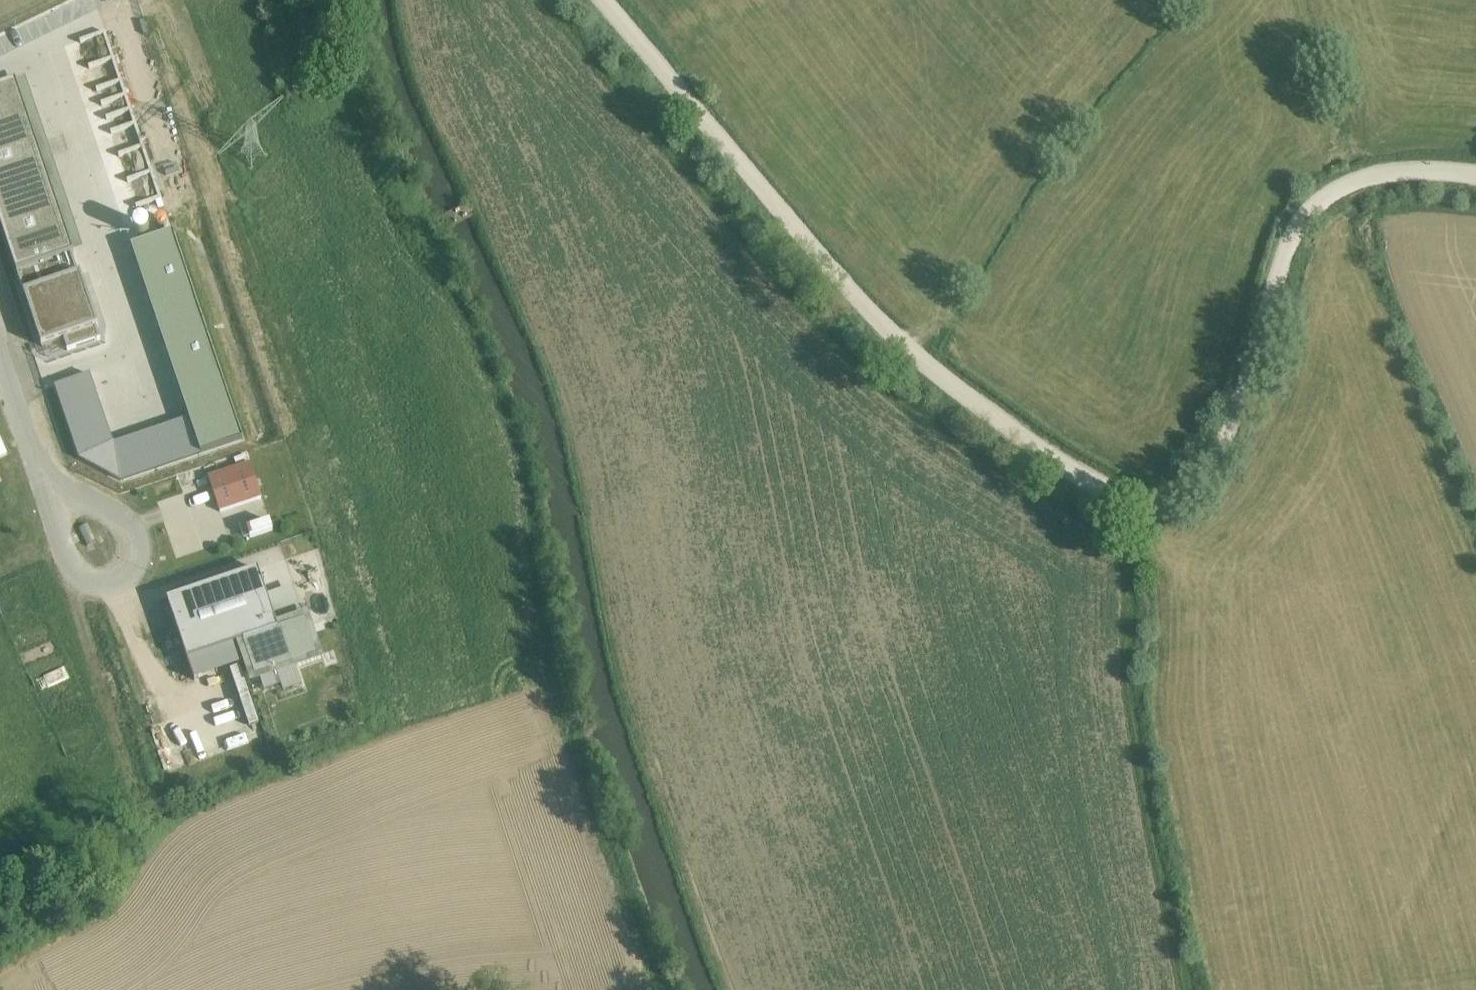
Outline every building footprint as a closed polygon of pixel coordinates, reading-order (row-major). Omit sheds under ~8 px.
[(78,249),(16,269),(45,358),(107,338),(78,249)] [(248,461),(205,477),(218,514),(262,498),(248,461)] [(267,521),(262,506),(243,512),(252,538),(278,529),(275,518),(267,521)] [(259,570),(168,600),(188,661),(234,646),(279,630),(259,570)] [(234,646),(188,661),(195,681),(240,666),(234,646)]
